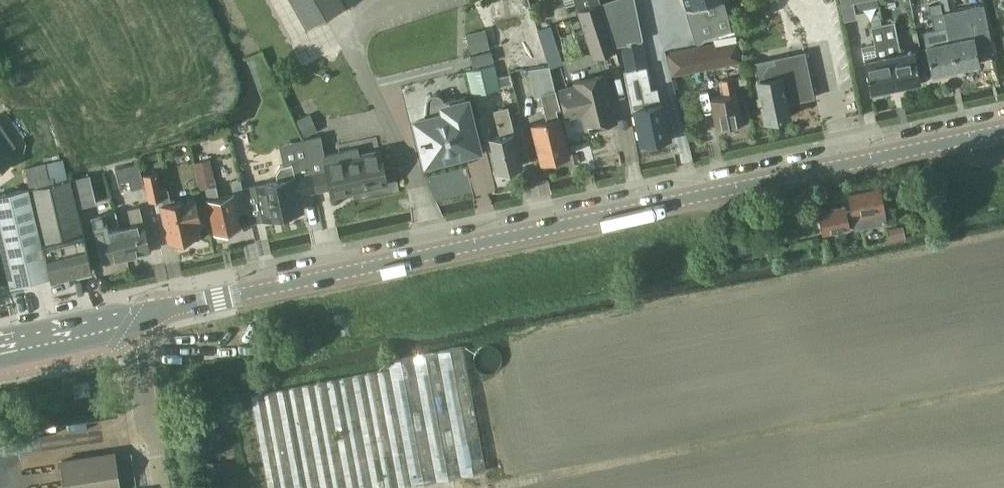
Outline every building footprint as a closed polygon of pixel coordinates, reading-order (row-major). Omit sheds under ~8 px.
[(312,32),(347,12),(344,7),(340,0),(293,0),(312,32)] [(574,3),(577,12),(592,58),(615,50),(613,45),(599,3),(598,0),(573,0),(574,3)] [(687,8),(713,0),(684,0),(687,8)] [(728,0),(713,0),(687,8),(697,40),(737,28),(728,0)] [(942,11),(955,8),(954,0),(940,0),(942,11)] [(956,10),(943,13),(955,68),(979,63),(973,36),(962,38),(956,10)] [(937,43),(926,45),(932,73),(955,68),(943,13),(931,15),(937,43)] [(894,21),(882,24),(895,87),(921,81),(914,49),(901,52),(894,21)] [(870,92),(895,87),(882,24),(870,27),(874,44),(860,46),(870,92)] [(550,25),(538,28),(549,66),(562,62),(550,25)] [(466,33),(470,52),(489,48),(485,28),(466,33)] [(641,40),(622,43),(627,71),(646,68),(641,40)] [(717,63),(740,59),(736,41),(713,45),(717,63)] [(473,66),(493,61),(491,51),(470,56),(473,66)] [(669,61),(677,67),(683,59),(675,53),(669,61)] [(756,79),(765,121),(774,119),(774,122),(781,120),(780,118),(789,116),(786,101),(796,99),(797,101),(812,98),(814,98),(813,96),(809,79),(810,79),(809,77),(805,60),(806,60),(805,58),(804,53),(802,53),(804,59),(790,62),(789,62),(769,66),(766,70),(767,77),(756,79)] [(472,94),(512,84),(510,75),(497,78),(493,65),(466,71),(472,94)] [(541,161),(568,155),(557,110),(560,109),(549,66),(528,69),(534,97),(540,95),(547,120),(532,124),(541,161)] [(646,68),(623,72),(628,94),(631,111),(635,110),(641,142),(668,136),(661,101),(660,102),(657,87),(651,89),(646,68)] [(593,128),(616,122),(611,103),(610,103),(607,92),(608,91),(604,74),(574,82),(575,85),(559,89),(566,116),(581,113),(586,129),(589,129),(593,128)] [(716,127),(742,122),(736,92),(734,93),(732,78),(721,80),(724,95),(710,97),(716,127)] [(478,148),(477,147),(466,102),(466,101),(464,101),(465,101),(457,103),(456,97),(444,100),(441,95),(435,93),(430,95),(426,99),(426,104),(425,119),(418,120),(416,120),(416,122),(417,122),(421,138),(420,139),(421,143),(422,143),(426,159),(426,161),(428,161),(428,160),(476,148),(476,149),(478,148)] [(493,111),(500,137),(488,140),(496,173),(520,167),(506,108),(493,111)] [(318,131),(309,112),(296,119),(304,135),(318,131)] [(15,147),(0,125),(0,169),(14,160),(8,151),(15,147)] [(306,139),(303,140),(307,159),(314,190),(330,186),(332,196),(350,192),(365,189),(386,184),(380,151),(359,155),(357,147),(324,155),(320,136),(306,139)] [(0,194),(0,245),(10,286),(13,285),(15,290),(23,288),(27,282),(50,276),(51,279),(92,269),(84,234),(82,234),(69,178),(67,178),(62,158),(46,162),(24,168),(29,187),(0,194)] [(210,158),(193,162),(199,189),(216,184),(210,158)] [(277,181),(256,186),(263,219),(302,210),(299,193),(314,190),(307,159),(282,165),(281,165),(276,173),(278,181),(277,181)] [(131,189),(144,187),(138,163),(115,168),(118,183),(129,180),(131,189)] [(157,172),(143,175),(149,200),(162,197),(164,204),(161,205),(170,244),(197,237),(194,224),(193,222),(199,220),(194,199),(175,203),(175,199),(170,200),(168,189),(161,191),(157,172)] [(79,207),(96,204),(89,175),(73,179),(79,207)] [(213,233),(240,227),(233,194),(219,197),(216,185),(203,188),(213,233)] [(853,228),(886,221),(880,187),(848,193),(852,213),(846,215),(844,204),(820,208),(824,229),(853,224),(853,228)] [(130,223),(119,226),(125,255),(149,250),(139,206),(127,208),(130,223)] [(102,260),(125,255),(119,226),(107,229),(104,214),(92,217),(102,260)] [(502,360),(502,356),(500,353),(498,349),(495,347),(492,345),(488,344),(484,345),(481,346),(477,348),(475,351),(474,355),(473,359),(474,363),(475,366),(478,369),(481,371),(485,373),(489,373),(493,372),(496,370),(499,367),(501,364),(502,360)] [(486,469),(462,345),(388,359),(389,367),(251,394),(269,487),(387,487),(486,469)] [(89,391),(87,381),(71,384),(73,394),(89,391)] [(61,455),(66,487),(69,487),(98,483),(99,487),(123,487),(116,446),(61,455)]
